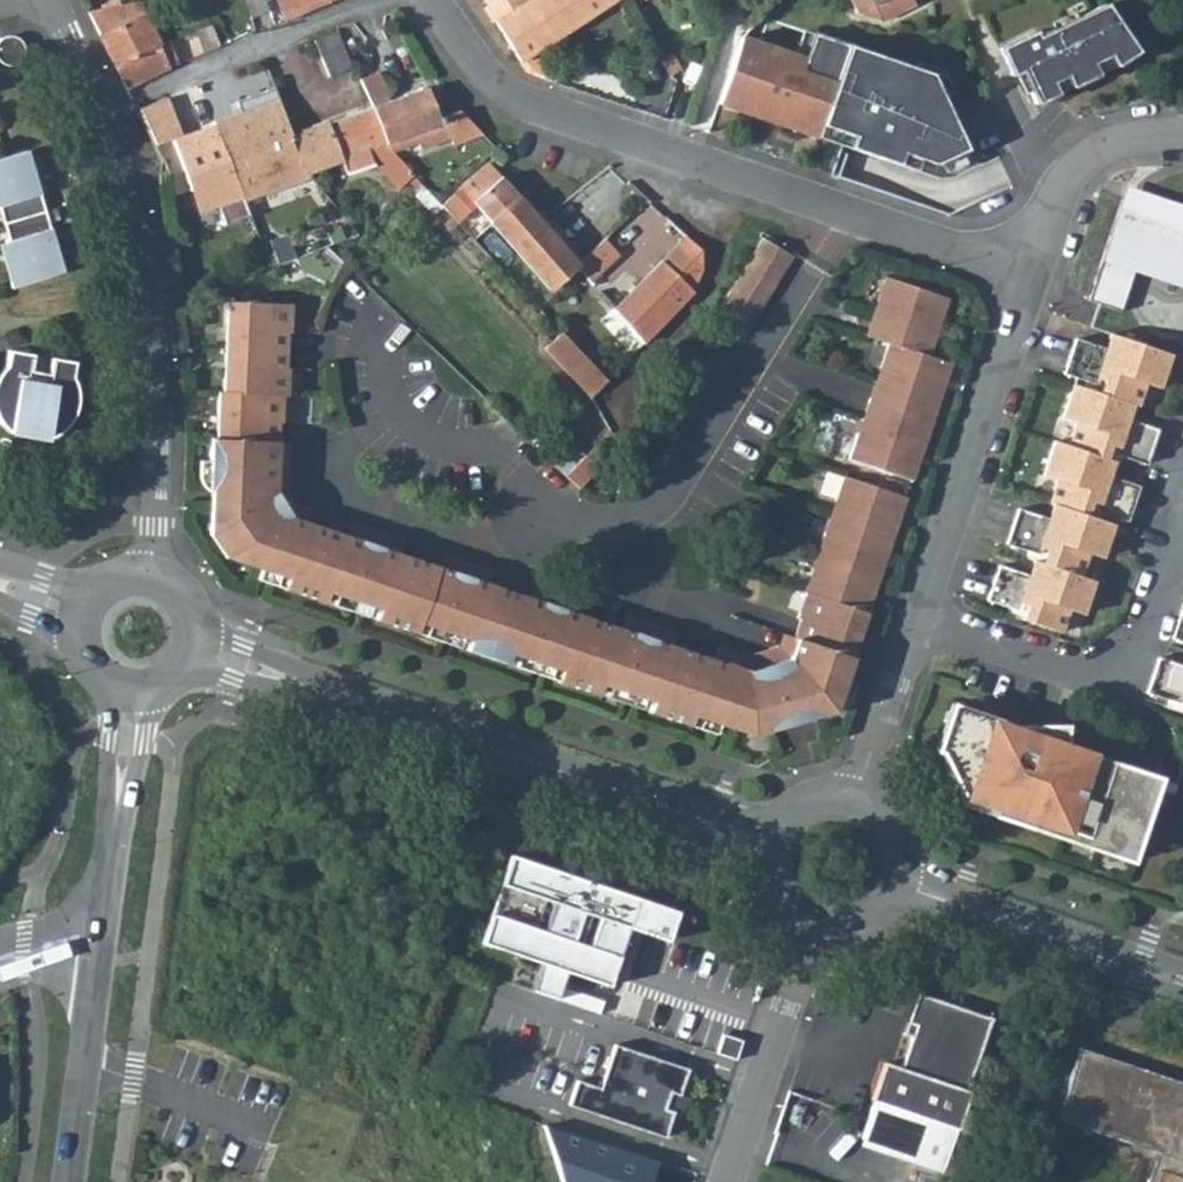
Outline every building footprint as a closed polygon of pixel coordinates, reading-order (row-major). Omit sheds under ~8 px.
[(269,10),(265,0),(244,0),(251,18),(269,10)] [(281,10),(282,10),(306,0),(277,0),(281,10)] [(330,0),(306,0),(282,10),(286,18),(330,0)] [(513,8),(509,0),(487,0),(485,1),(499,28),(500,29),(520,58),(611,0),(526,0),(513,8)] [(856,12),(881,21),(914,5),(912,0),(850,0),(856,12)] [(161,46),(146,14),(143,3),(87,14),(115,69),(115,68),(161,46)] [(1103,5),(1054,28),(1078,83),(1096,74),(1091,63),(1106,56),(1112,66),(1134,52),(1103,5)] [(220,44),(212,23),(195,30),(204,51),(220,44)] [(1032,32),(996,48),(1009,76),(1017,72),(1032,104),(1055,94),(1050,83),(1064,76),(1069,87),(1078,83),(1054,28),(1034,37),(1032,32)] [(328,76),(351,66),(336,32),(312,42),(328,76)] [(741,38),(719,102),(738,108),(742,97),(756,102),(752,113),(780,123),(784,112),(802,118),(798,129),(817,135),(821,124),(852,135),(848,146),(897,163),(901,153),(933,164),(965,149),(931,74),(814,34),(805,60),(741,38)] [(18,49),(18,47),(17,46),(13,44),(9,43),(4,43),(0,45),(0,67),(2,68),(3,69),(7,69),(9,69),(14,68),(16,65),(19,59),(19,52),(18,49)] [(161,46),(115,68),(124,87),(170,66),(161,46)] [(463,110),(440,117),(428,86),(392,98),(378,69),(360,77),(361,81),(372,105),(387,143),(414,133),(417,141),(420,149),(449,139),(451,143),(482,132),(463,110)] [(216,125),(245,202),(311,177),(308,175),(308,174),(293,135),(288,119),(276,87),(238,101),(242,113),(215,123),(216,125)] [(151,104),(145,107),(136,108),(136,109),(147,134),(165,126),(158,111),(155,112),(151,104)] [(387,143),(372,105),(293,135),(308,174),(364,154),(393,187),(401,179),(406,184),(412,178),(389,153),(383,145),(387,143)] [(226,227),(251,217),(245,202),(216,125),(172,143),(192,193),(193,193),(202,215),(219,208),(226,227)] [(417,141),(414,133),(387,143),(390,150),(417,141)] [(26,156),(0,164),(0,234),(3,246),(0,247),(0,265),(8,292),(62,276),(26,156)] [(525,199),(496,164),(495,163),(465,188),(496,224),(525,199)] [(1143,195),(1140,204),(1120,197),(1086,298),(1119,309),(1134,266),(1182,282),(1182,209),(1143,195)] [(443,207),(460,225),(470,217),(454,197),(443,207)] [(580,264),(570,251),(525,199),(496,224),(552,290),(571,273),(580,264)] [(593,253),(609,270),(638,242),(622,225),(593,253)] [(677,247),(615,303),(647,341),(692,291),(696,287),(697,284),(700,275),(702,268),(702,256),(703,248),(682,229),(671,240),(677,247)] [(721,313),(749,328),(795,250),(767,235),(721,313)] [(954,299),(897,280),(889,304),(895,315),(892,324),(884,321),(878,340),(889,343),(882,366),(888,377),(885,384),(876,381),(864,421),(873,424),(869,435),(866,434),(859,438),(851,460),(907,479),(916,454),(922,456),(946,386),(941,384),(950,360),(941,357),(954,324),(946,321),(954,299)] [(954,299),(946,321),(954,324),(961,301),(954,299)] [(784,716),(770,667),(746,675),(730,670),(724,687),(704,681),(711,664),(674,649),(667,667),(614,648),(619,633),(580,620),(575,636),(523,617),(529,602),(491,588),(485,606),(434,587),(440,570),(401,556),(394,575),(343,556),(349,539),(309,525),(302,542),(286,536),(299,503),(293,494),(276,493),(277,461),(256,459),(257,438),(272,438),(273,422),(276,422),(278,393),(280,394),(282,367),(279,367),(281,333),(284,333),(286,303),(223,300),(221,324),(227,324),(224,370),(219,370),(218,391),(215,391),(214,414),(219,414),(218,438),(213,438),(211,489),(216,489),(213,538),(224,536),(232,549),(229,556),(293,579),(289,588),(325,601),(330,590),(356,599),(383,609),(379,621),(417,634),(422,622),(444,630),(473,641),(468,653),(506,665),(512,653),(538,662),(563,672),(559,683),(597,696),(601,684),(629,694),(655,703),(650,715),(688,728),(692,716),(719,725),(756,738),(775,732),(784,716)] [(1154,386),(1166,352),(1107,332),(1102,348),(1072,337),(1060,372),(1091,382),(1088,389),(1071,384),(1060,418),(1074,423),(1066,445),(1052,440),(1041,474),(1055,479),(1042,517),(1015,508),(1003,543),(1031,552),(1024,574),(996,565),(985,600),(1012,609),(1010,616),(1055,630),(1062,607),(1076,612),(1087,578),(1073,573),(1081,551),(1095,555),(1106,521),(1092,517),(1094,510),(1125,520),(1137,485),(1106,475),(1111,460),(1113,453),(1144,463),(1155,428),(1125,418),(1130,403),(1133,404),(1140,381),(1154,386)] [(568,338),(551,356),(593,400),(609,382),(568,338)] [(49,363),(46,377),(44,386),(22,383),(25,373),(27,360),(5,357),(4,369),(0,373),(0,429),(6,437),(46,444),(55,438),(64,427),(70,417),(72,408),(73,400),(71,388),(69,380),(70,368),(49,363)] [(950,360),(941,384),(946,386),(955,363),(950,360)] [(44,386),(46,377),(25,373),(22,383),(44,386)] [(572,474),(586,487),(628,442),(616,428),(572,474)] [(272,438),(257,438),(256,459),(277,461),(276,493),(293,494),(296,439),(272,438)] [(922,456),(916,454),(907,479),(913,481),(922,456)] [(902,498),(845,477),(837,500),(842,508),(846,510),(841,520),(831,517),(819,552),(829,555),(825,565),(822,566),(813,570),(805,591),(809,593),(798,622),(801,623),(795,640),(798,641),(792,660),(783,663),(797,713),(817,720),(836,713),(855,658),(849,655),(856,633),(862,635),(869,614),(862,612),(871,587),(877,589),(901,520),(895,518),(902,498)] [(902,498),(895,518),(901,520),(908,500),(902,498)] [(299,503),(286,536),(302,542),(309,525),(315,509),(299,503)] [(349,539),(343,556),(394,575),(401,556),(407,541),(356,522),(349,539)] [(224,536),(213,538),(229,556),(232,549),(224,536)] [(440,570),(434,587),(485,606),(491,588),(496,573),(445,555),(440,570)] [(529,602),(523,617),(575,636),(580,620),(587,602),(536,584),(529,602)] [(871,587),(862,612),(869,614),(877,589),(871,587)] [(356,599),(330,590),(325,601),(351,610),(356,599)] [(1172,637),(1182,641),(1182,604),(1172,637)] [(619,633),(614,648),(667,667),(674,649),(679,634),(626,615),(619,633)] [(444,630),(422,622),(417,634),(439,642),(444,630)] [(862,635),(856,633),(849,655),(855,658),(862,635)] [(711,664),(704,681),(724,687),(730,670),(736,654),(717,647),(711,664)] [(538,662),(512,653),(506,665),(533,675),(538,662)] [(1161,659),(1149,693),(1180,704),(1178,710),(1182,712),(1182,666),(1161,659)] [(783,663),(770,667),(784,716),(775,732),(817,720),(797,713),(783,663)] [(629,694),(601,684),(597,696),(624,706),(629,694)] [(946,744),(935,749),(963,796),(995,807),(992,814),(1063,838),(1065,831),(1133,854),(1151,801),(1147,800),(1154,779),(1054,745),(1052,750),(1034,744),(1037,735),(958,708),(946,744)] [(719,725),(692,716),(688,728),(714,737),(719,725)] [(1054,745),(1037,735),(1034,744),(1052,750),(1054,745)] [(1130,861),(1133,854),(1065,831),(1063,838),(1130,861)] [(507,852),(478,938),(605,980),(624,922),(633,894),(507,852)] [(633,894),(624,922),(642,928),(652,900),(633,894)] [(988,1018),(915,992),(904,1021),(914,1024),(909,1035),(896,1066),(881,1060),(867,1097),(870,1098),(950,1127),(954,1128),(967,1091),(963,1090),(988,1018)] [(914,1024),(904,1021),(900,1032),(909,1035),(914,1024)] [(720,1030),(714,1049),(733,1055),(739,1036),(720,1030)] [(661,1133),(685,1064),(611,1040),(596,1083),(573,1075),(565,1100),(661,1133)] [(1072,1044),(1053,1116),(1151,1148),(1140,1181),(1182,1181),(1182,1082),(1072,1044)] [(950,1127),(870,1098),(857,1135),(937,1161),(950,1127)] [(1077,1139),(1061,1136),(1052,1181),(1069,1181),(1077,1139)]
